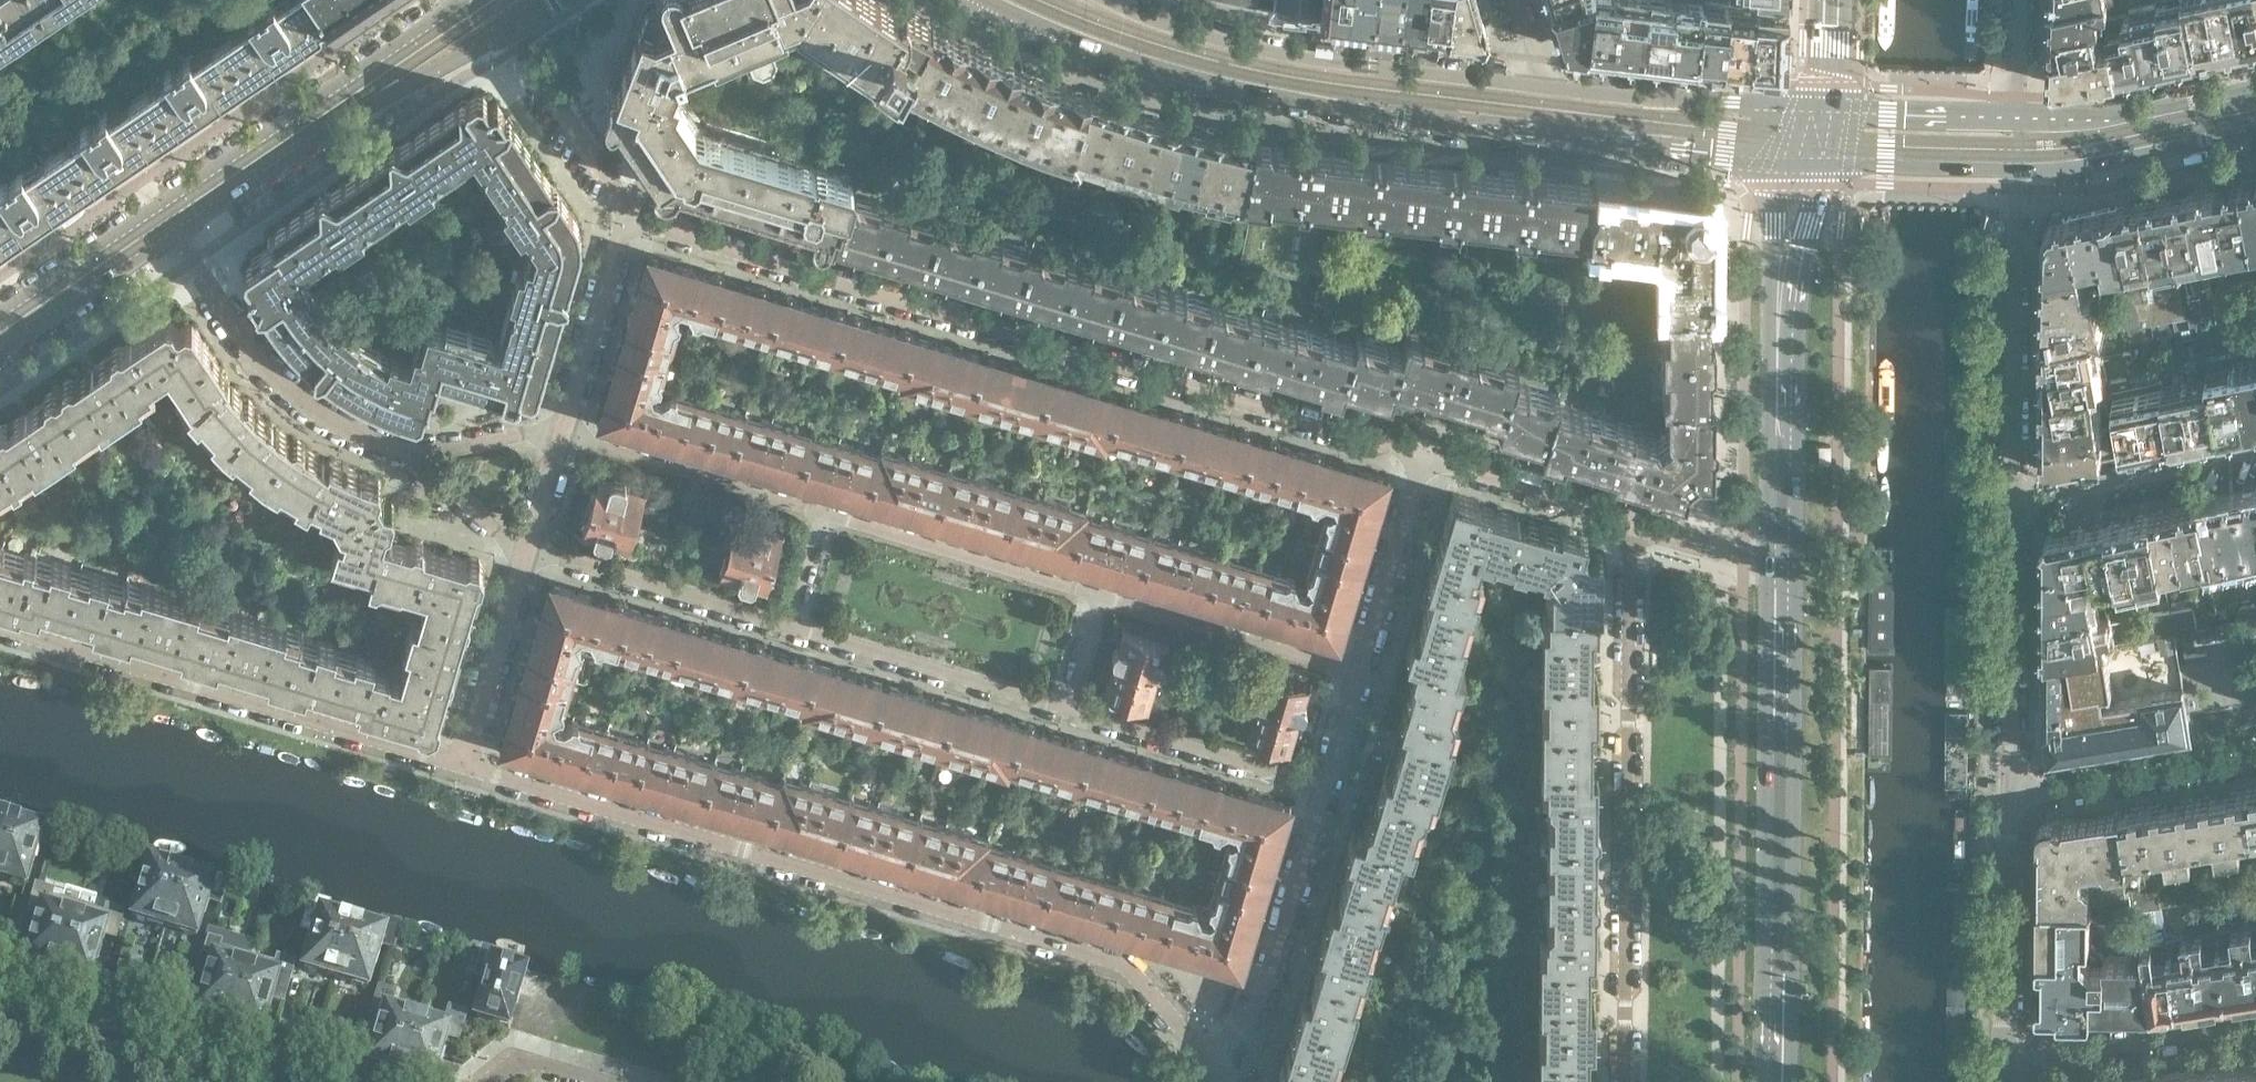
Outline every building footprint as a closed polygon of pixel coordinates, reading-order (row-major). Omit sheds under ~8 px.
[(43,0),(0,0),(0,48),(14,39),(18,40),(26,35),(26,30),(52,13),(43,0)] [(52,13),(71,0),(43,0),(52,13)] [(319,28),(321,29),(322,29),(325,30),(326,30),(328,29),(329,29),(335,25),(318,0),(252,0),(250,6),(253,10),(247,15),(249,19),(221,38),(247,77),(319,28)] [(335,25),(371,0),(318,0),(335,25)] [(707,129),(708,124),(703,122),(697,125),(671,86),(673,81),(669,79),(679,51),(714,36),(715,39),(723,43),(735,37),(745,60),(749,58),(753,68),(761,72),(774,66),(778,57),(773,47),(778,45),(768,24),(780,18),(784,11),(783,8),(795,2),(797,8),(872,57),(870,60),(900,78),(901,75),(903,76),(932,21),(903,5),(895,0),(643,0),(634,24),(637,25),(629,44),(627,43),(625,48),(628,49),(621,68),(618,67),(605,101),(613,113),(615,112),(624,125),(622,126),(622,127),(645,161),(645,160),(645,161),(647,160),(656,172),(654,174),(662,186),(685,193),(686,190),(705,196),(704,199),(709,200),(710,197),(739,206),(738,209),(743,210),(743,207),(772,216),(771,219),(813,231),(814,228),(827,232),(826,235),(833,237),(834,234),(847,192),(852,176),(850,167),(844,165),(838,169),(707,129)] [(1321,0),(1273,0),(1272,7),(1319,13),(1321,0)] [(1347,0),(1321,0),(1319,13),(1319,14),(1344,17),(1347,0)] [(1372,0),(1347,0),(1344,17),(1370,20),(1372,0)] [(1400,0),(1372,0),(1370,20),(1396,24),(1400,0)] [(1425,0),(1400,0),(1396,24),(1421,27),(1425,0)] [(1450,0),(1425,0),(1421,27),(1446,30),(1450,0)] [(1477,0),(1450,0),(1446,30),(1479,33),(1480,34),(1486,27),(1485,26),(1477,0)] [(1591,0),(1546,0),(1559,43),(1586,46),(1591,0)] [(1619,0),(1591,0),(1586,46),(1613,49),(1619,0)] [(1646,0),(1619,0),(1613,49),(1640,53),(1646,0)] [(1673,0),(1646,0),(1640,53),(1667,56),(1673,0)] [(1700,0),(1673,0),(1667,56),(1693,59),(1700,0)] [(1729,3),(1704,0),(1700,0),(1693,59),(1722,62),(1729,3)] [(1787,0),(1766,0),(1766,2),(1758,1),(1757,7),(1750,66),(1785,70),(1785,63),(1787,0)] [(2099,5),(2110,2),(2110,0),(2067,0),(2053,3),(2052,24),(2052,27),(2097,18),(2101,17),(2099,5)] [(2185,0),(2157,0),(2158,4),(2170,59),(2197,53),(2185,0)] [(2210,0),(2185,0),(2197,53),(2220,48),(2210,0)] [(2234,0),(2210,0),(2220,48),(2244,43),(2234,0)] [(2244,43),(2255,41),(2255,0),(2234,0),(2244,43)] [(1750,66),(1757,7),(1729,3),(1722,62),(1750,66)] [(2170,59),(2158,4),(2133,10),(2144,64),(2170,59)] [(2144,64),(2133,10),(2125,12),(2127,21),(2109,25),(2112,38),(2118,70),(2144,64)] [(2102,40),(2097,18),(2052,27),(2051,51),(2102,40)] [(915,108),(953,33),(932,21),(903,76),(892,97),(915,108)] [(948,100),(976,44),(953,33),(915,108),(924,112),(934,92),(948,100)] [(163,134),(247,77),(221,38),(194,57),(191,52),(182,58),(178,53),(174,51),(166,56),(166,63),(169,67),(161,72),(165,77),(138,96),(163,134)] [(2112,38),(2102,40),(2051,51),(2051,53),(2050,77),(2051,78),(2057,83),(2094,75),(2107,72),(2118,70),(2112,38)] [(963,131),(998,55),(976,44),(948,100),(962,107),(953,127),(963,131)] [(995,122),(1020,65),(998,55),(963,131),(972,135),(981,115),(995,122)] [(1011,151),(1042,74),(1020,65),(995,122),(1011,129),(1003,148),(1011,151)] [(1044,143),(1066,83),(1042,74),(1011,151),(1021,156),(1028,136),(1043,142),(1044,143)] [(1083,179),(1092,155),(1110,97),(1089,90),(1066,83),(1044,143),(1043,142),(1015,221),(1037,229),(1064,238),(1068,226),(1083,179)] [(533,154),(503,108),(497,100),(489,100),(483,91),(477,89),(429,121),(457,162),(477,148),(498,178),(533,154)] [(79,191),(163,134),(138,96),(110,115),(107,110),(99,115),(95,110),(91,109),(83,114),(83,121),(86,125),(78,130),(81,135),(54,154),(79,191)] [(1143,170),(1159,113),(1110,97),(1092,155),(1106,159),(1103,168),(1126,175),(1128,166),(1143,170)] [(1165,185),(1182,120),(1159,113),(1143,170),(1155,174),(1153,182),(1165,185)] [(1189,192),(1206,126),(1182,120),(1165,185),(1162,196),(1187,202),(1189,192)] [(436,176),(457,162),(429,121),(360,168),(387,209),(409,194),(413,199),(439,181),(436,176)] [(1335,200),(1340,152),(1340,151),(1270,142),(1270,141),(1269,141),(1269,140),(1230,132),(1206,126),(1189,192),(1243,202),(1244,193),(1270,196),(1270,192),(1295,195),(1295,199),(1308,200),(1308,196),(1335,200)] [(1411,209),(1416,161),(1416,159),(1340,151),(1340,152),(1335,200),(1361,203),(1360,207),(1384,209),(1384,205),(1411,209)] [(79,191),(54,154),(26,173),(23,168),(14,174),(10,168),(6,167),(0,171),(0,179),(2,183),(0,184),(0,244),(79,191)] [(573,212),(542,166),(533,154),(498,178),(513,200),(507,204),(524,229),(530,225),(541,243),(552,245),(559,241),(579,246),(580,245),(580,239),(580,232),(579,224),(576,217),(573,212)] [(1486,217),(1491,169),(1491,168),(1416,159),(1416,161),(1411,209),(1436,212),(1436,216),(1459,218),(1460,214),(1486,217)] [(365,224),(387,209),(360,168),(289,216),(317,257),(341,241),(344,246),(369,229),(365,224)] [(1561,226),(1567,178),(1567,177),(1491,168),(1491,169),(1486,217),(1512,221),(1511,225),(1535,227),(1535,223),(1561,226)] [(2241,180),(2254,242),(2255,241),(2255,176),(2241,180)] [(1634,235),(1639,188),(1639,186),(1567,177),(1567,178),(1561,226),(1587,229),(1587,233),(1610,236),(1610,232),(1634,235)] [(1088,232),(1102,185),(1083,179),(1068,226),(1088,232)] [(2254,242),(2241,180),(2216,185),(2229,247),(2254,242)] [(2229,247),(2216,185),(2191,190),(2204,252),(2229,247)] [(1714,245),(1714,239),(1714,238),(1714,237),(1714,220),(1714,219),(1714,218),(1714,217),(1714,216),(1714,203),(1706,194),(1699,193),(1699,192),(1639,186),(1639,188),(1634,235),(1653,237),(1664,252),(1669,252),(1669,262),(1664,264),(1664,302),(1710,302),(1713,302),(1713,301),(1713,300),(1713,299),(1713,298),(1713,267),(1714,267),(1714,266),(1714,265),(1713,264),(1714,247),(1714,246),(1714,245)] [(2204,252),(2191,190),(2166,195),(2179,257),(2204,252)] [(880,251),(894,206),(879,201),(877,205),(857,199),(855,195),(847,192),(834,234),(866,243),(868,248),(880,251)] [(2191,316),(2179,257),(2166,195),(2118,205),(2130,261),(2135,283),(2112,288),(2116,304),(2102,307),(2043,320),(2042,341),(2096,332),(2191,316)] [(2130,261),(2118,205),(2094,210),(2105,257),(2107,266),(2130,261)] [(927,262),(939,219),(931,217),(927,220),(906,214),(908,210),(894,206),(880,251),(892,255),(896,252),(927,262)] [(2105,257),(2094,210),(2070,215),(2080,262),(2105,257)] [(1303,274),(1309,220),(1254,213),(1246,256),(1303,274)] [(2081,267),(2080,262),(2070,215),(2050,220),(2045,225),(2044,274),(2081,267)] [(315,282),(308,273),(312,271),(307,263),(317,257),(289,216),(269,230),(275,239),(252,254),(254,257),(246,263),(245,269),(252,279),(248,286),(254,295),(276,327),(287,340),(327,308),(311,285),(315,282)] [(972,279),(985,233),(971,228),(970,233),(949,227),(947,222),(939,219),(927,262),(958,271),(960,275),(972,279)] [(1019,289),(1031,247),(1021,244),(1018,247),(998,241),(999,238),(985,233),(972,279),(984,282),(988,280),(1019,289)] [(553,334),(578,252),(579,246),(559,241),(552,245),(541,243),(537,256),(529,254),(526,265),(521,263),(512,292),(517,293),(509,321),(553,334)] [(1064,306),(1077,261),(1062,256),(1060,260),(1039,254),(1038,249),(1031,247),(1019,289),(1050,298),(1052,303),(1064,306)] [(689,310),(702,270),(649,255),(636,299),(675,311),(683,308),(689,310)] [(1111,317),(1124,274),(1113,271),(1110,274),(1089,268),(1090,265),(1077,261),(1064,306),(1076,310),(1080,307),(1111,317)] [(2086,289),(2081,267),(2044,274),(2043,297),(2086,289)] [(770,338),(771,335),(783,295),(769,291),(767,287),(768,287),(767,286),(760,285),(760,284),(759,284),(760,285),(756,287),(725,278),(723,274),(724,274),(723,273),(716,271),(715,271),(715,272),(712,273),(702,270),(689,310),(693,316),(699,317),(704,315),(758,332),(760,336),(770,338)] [(1156,334),(1169,288),(1153,283),(1152,287),(1132,281),(1131,277),(1124,274),(1111,317),(1142,326),(1144,330),(1156,334)] [(2240,287),(2244,304),(2255,302),(2255,283),(2240,287)] [(2102,307),(2097,286),(2086,289),(2043,297),(2043,320),(2102,307)] [(1203,344),(1216,301),(1205,298),(1201,302),(1182,296),(1184,292),(1169,288),(1156,334),(1168,337),(1172,335),(1203,344)] [(836,354),(848,314),(846,314),(844,310),(845,310),(844,309),(837,308),(837,307),(836,307),(836,308),(833,310),(796,299),(794,295),(794,294),(793,294),(787,293),(787,292),(786,292),(786,293),(783,295),(771,335),(787,340),(786,344),(820,354),(821,350),(836,354)] [(659,369),(672,328),(677,326),(679,319),(675,311),(636,299),(633,309),(630,311),(629,311),(629,312),(627,318),(627,319),(629,323),(621,351),(617,353),(616,354),(615,360),(614,360),(614,361),(615,361),(617,365),(613,377),(651,389),(661,383),(663,375),(659,369)] [(1249,361),(1261,319),(1263,315),(1247,310),(1245,315),(1225,309),(1224,304),(1216,301),(1203,344),(1234,353),(1236,357),(1249,361)] [(1710,334),(1710,302),(1664,302),(1664,311),(1668,314),(1668,335),(1664,335),(1664,349),(1713,349),(1713,337),(1710,334)] [(354,394),(375,350),(359,337),(364,332),(347,317),(342,322),(327,308),(287,340),(296,350),(310,362),(325,375),(336,382),(351,392),(354,394)] [(906,375),(918,335),(914,334),(912,330),(911,329),(911,330),(905,328),(905,327),(904,327),(904,328),(900,330),(863,319),(861,315),(862,315),(861,314),(861,315),(854,313),(854,312),(853,312),(854,313),(850,315),(848,314),(836,354),(855,360),(854,364),(888,374),(889,370),(906,375)] [(188,366),(175,346),(178,323),(176,323),(172,317),(165,316),(127,342),(152,378),(167,368),(173,377),(188,366)] [(1343,378),(1353,342),(1320,333),(1319,337),(1294,329),(1295,325),(1274,319),(1273,323),(1261,319),(1249,361),(1278,370),(1279,365),(1311,374),(1309,379),(1340,389),(1341,385),(1343,378)] [(228,374),(192,321),(185,320),(180,324),(178,323),(175,346),(188,366),(173,377),(191,403),(225,376),(228,374)] [(453,378),(467,332),(430,321),(423,342),(416,340),(412,355),(392,349),(390,355),(375,350),(354,394),(367,400),(377,405),(387,409),(400,413),(416,418),(422,415),(427,397),(431,396),(433,387),(437,373),(453,378)] [(536,391),(553,334),(509,321),(502,343),(467,332),(453,378),(502,393),(513,396),(517,393),(518,393),(520,391),(531,395),(536,391)] [(1512,378),(1516,364),(1498,358),(1497,363),(1478,357),(1476,352),(1447,343),(1442,347),(1423,341),(1425,337),(1407,331),(1403,346),(1393,379),(1411,384),(1415,382),(1431,387),(1467,397),(1482,402),(1484,406),(1502,411),(1512,378)] [(1393,379),(1403,346),(1387,341),(1386,346),(1366,340),(1366,335),(1356,332),(1353,342),(1343,378),(1359,383),(1389,392),(1393,379)] [(2100,358),(2096,332),(2042,341),(2042,367),(2100,358)] [(972,399),(985,355),(918,335),(906,375),(904,379),(921,384),(920,388),(953,398),(954,394),(972,399)] [(141,390),(154,381),(152,378),(127,342),(123,345),(118,344),(112,348),(111,353),(89,368),(74,378),(69,377),(63,381),(62,386),(59,388),(85,427),(97,419),(100,424),(122,409),(144,394),(141,390)] [(1709,397),(1709,365),(1713,362),(1713,349),(1664,349),(1664,367),(1668,367),(1668,388),(1663,390),(1664,396),(1668,396),(1709,397)] [(1041,420),(1054,376),(985,355),(972,399),(990,405),(989,409),(1022,418),(1023,415),(1041,420)] [(2103,378),(2100,358),(2042,367),(2042,389),(2095,379),(2103,378)] [(2234,363),(2247,424),(2255,422),(2255,358),(2234,363)] [(2247,424),(2234,363),(2208,368),(2210,378),(2220,429),(2247,424)] [(221,443),(255,409),(253,407),(254,402),(249,396),(244,396),(225,376),(191,403),(189,404),(187,407),(193,412),(198,412),(214,428),(209,433),(221,443)] [(1109,437),(1122,396),(1054,376),(1041,420),(1059,426),(1057,429),(1091,439),(1092,435),(1108,440),(1109,437)] [(653,434),(663,398),(653,396),(651,389),(613,377),(601,419),(653,434)] [(1544,438),(1555,402),(1558,392),(1548,389),(1544,393),(1525,387),(1526,383),(1512,378),(1502,411),(1498,424),(1544,438)] [(2220,429),(2210,378),(2187,383),(2197,434),(2220,429)] [(2099,406),(2095,379),(2042,389),(2042,417),(2099,406)] [(2197,434),(2187,383),(2165,388),(2165,390),(2174,439),(2197,434)] [(85,427),(59,388),(56,389),(52,389),(46,393),(45,397),(7,422),(3,421),(0,423),(0,439),(21,470),(33,462),(36,467),(77,439),(74,434),(85,427)] [(2174,439),(2165,390),(2139,395),(2148,445),(2174,439)] [(734,458),(745,420),(746,416),(739,414),(734,417),(678,400),(676,394),(671,393),(670,395),(663,398),(653,434),(663,437),(665,441),(666,442),(672,444),(673,444),(673,443),(677,441),(707,450),(709,454),(709,455),(710,455),(716,457),(717,457),(717,456),(721,455),(734,458)] [(1175,456),(1187,415),(1186,415),(1183,411),(1184,411),(1183,410),(1183,411),(1177,409),(1177,408),(1176,409),(1172,411),(1135,400),(1133,396),(1134,396),(1133,395),(1133,396),(1126,394),(1126,393),(1125,394),(1122,396),(1109,437),(1127,442),(1126,446),(1159,456),(1160,452),(1175,456)] [(2148,445),(2139,395),(2115,400),(2119,426),(2123,450),(2148,445)] [(1712,397),(1709,397),(1668,396),(1667,424),(1671,429),(1658,439),(1655,436),(1645,433),(1632,476),(1683,491),(1689,473),(1690,472),(1691,471),(1692,470),(1694,470),(1712,470),(1712,397)] [(1632,476),(1645,433),(1633,429),(1634,426),(1613,419),(1612,423),(1587,415),(1587,412),(1555,402),(1544,438),(1541,448),(1572,458),(1573,452),(1595,459),(1605,462),(1603,467),(1632,476)] [(2103,430),(2099,406),(2042,417),(2042,441),(2103,430)] [(262,476),(290,437),(255,409),(221,443),(233,453),(236,450),(251,463),(249,466),(262,476)] [(1244,477),(1256,436),(1253,435),(1251,432),(1251,431),(1250,430),(1250,431),(1244,429),(1244,428),(1243,429),(1239,431),(1202,420),(1200,416),(1201,416),(1200,415),(1200,416),(1193,414),(1193,413),(1192,414),(1193,414),(1189,416),(1187,415),(1175,456),(1194,462),(1193,466),(1227,476),(1228,472),(1244,477)] [(799,478),(811,439),(795,435),(797,431),(763,420),(762,425),(745,420),(734,458),(736,462),(736,463),(737,463),(743,465),(744,465),(744,464),(748,463),(784,473),(786,477),(787,478),(793,480),(794,480),(794,479),(798,477),(799,478)] [(2123,450),(2119,426),(2103,430),(2042,441),(2042,467),(2123,450)] [(1325,499),(1337,460),(1323,456),(1321,453),(1322,452),(1321,452),(1314,450),(1313,450),(1314,450),(1310,452),(1279,443),(1277,439),(1278,439),(1277,438),(1277,439),(1270,437),(1270,436),(1269,437),(1266,439),(1256,436),(1244,477),(1243,481),(1252,484),(1256,481),(1309,497),(1313,502),(1319,503),(1325,499)] [(308,497),(328,461),(304,446),(303,442),(297,438),(292,439),(290,437),(262,476),(277,484),(279,480),(299,492),(300,498),(306,501),(308,497)] [(0,439),(0,485),(10,478),(13,483),(24,475),(21,470),(0,439)] [(869,499),(880,460),(863,455),(864,451),(831,441),(830,445),(811,439),(799,478),(801,478),(803,482),(804,483),(810,485),(811,485),(811,484),(815,483),(851,493),(854,497),(853,497),(854,498),(860,499),(860,500),(861,500),(861,499),(865,497),(869,499)] [(1830,458),(1830,443),(1818,443),(1818,458),(1830,458)] [(936,519),(949,476),(932,470),(933,467),(899,457),(898,461),(882,456),(880,460),(869,499),(936,519)] [(390,520),(394,506),(392,501),(383,498),(379,490),(381,482),(378,476),(361,471),(330,457),(328,461),(308,497),(318,503),(317,506),(338,516),(339,522),(345,524),(341,534),(337,533),(332,550),(374,562),(383,532),(386,522),(390,520)] [(1373,519),(1386,476),(1386,475),(1337,460),(1325,499),(1334,502),(1336,508),(1373,519)] [(1004,539),(1018,497),(1000,491),(1001,488),(968,478),(967,481),(949,476),(936,519),(1004,539)] [(637,519),(645,492),(645,491),(627,486),(625,481),(614,478),(610,480),(598,477),(596,484),(591,487),(594,493),(590,505),(637,519)] [(1472,589),(1476,574),(1469,571),(1471,564),(1474,565),(1477,556),(1480,556),(1481,552),(1479,551),(1483,539),(1475,537),(1477,531),(1470,528),(1477,502),(1478,499),(1453,491),(1424,590),(1429,592),(1426,601),(1420,622),(1415,621),(1405,652),(1415,655),(1455,666),(1464,634),(1460,632),(1466,609),(1470,611),(1476,591),(1472,589)] [(2240,494),(2240,493),(2239,493),(2251,549),(2255,548),(2255,491),(2240,494)] [(2251,549),(2239,493),(2237,493),(2238,495),(2218,499),(2229,553),(2251,549)] [(1073,560),(1084,521),(1085,517),(1069,512),(1070,508),(1037,498),(1035,502),(1018,497),(1004,539),(1073,560)] [(2229,553),(2218,499),(2218,497),(2195,502),(2196,506),(2206,558),(2229,553)] [(1512,556),(1523,516),(1477,502),(1470,528),(1477,531),(1475,537),(1483,539),(1479,551),(1481,552),(1492,555),(1493,550),(1512,556)] [(2206,558),(2196,506),(2195,502),(2170,507),(2171,509),(2173,508),(2173,511),(2183,559),(2184,562),(2206,558)] [(629,546),(637,519),(590,505),(587,516),(581,519),(584,525),(582,532),(593,535),(595,540),(606,543),(611,541),(629,546)] [(2183,559),(2173,511),(2173,508),(2171,509),(2170,507),(2151,512),(2161,563),(2183,559)] [(1357,571),(1366,542),(1369,540),(1370,541),(1370,540),(1370,539),(1372,533),(1372,532),(1370,529),(1373,519),(1336,508),(1327,514),(1325,518),(1329,525),(1316,569),(1310,571),(1308,578),(1314,586),(1349,597),(1353,585),(1357,583),(1358,582),(1357,582),(1359,576),(1360,576),(1360,575),(1359,575),(1357,571)] [(2161,563),(2151,512),(2129,516),(2130,520),(2140,568),(2161,563)] [(1600,605),(1600,551),(1587,551),(1582,544),(1586,531),(1560,523),(1559,527),(1523,516),(1512,556),(1511,561),(1523,564),(1524,559),(1541,564),(1540,569),(1544,570),(1551,565),(1557,573),(1552,576),(1551,605),(1596,605),(1600,605)] [(2140,568),(2130,520),(2129,516),(2108,521),(2118,572),(2140,568)] [(780,539),(782,533),(783,532),(771,529),(769,524),(758,521),(754,523),(736,518),(727,546),(774,560),(778,548),(783,545),(780,539)] [(1138,579),(1150,541),(1134,536),(1136,532),(1102,522),(1101,526),(1084,521),(1073,560),(1075,563),(1075,564),(1076,564),(1082,566),(1083,566),(1087,564),(1123,575),(1125,578),(1125,579),(1126,579),(1132,581),(1133,581),(1137,579),(1138,579)] [(2118,572),(2108,521),(2087,525),(2087,526),(2086,526),(2087,529),(2095,566),(2094,567),(2096,576),(2118,572)] [(2095,566),(2087,529),(2086,526),(2087,526),(2087,525),(2064,530),(2072,571),(2094,567),(2095,566)] [(2072,571),(2064,530),(2047,533),(2042,540),(2042,592),(2076,585),(2072,571)] [(415,590),(417,586),(429,546),(425,545),(422,540),(415,538),(411,541),(383,532),(374,562),(369,577),(380,580),(381,575),(399,580),(398,585),(415,590)] [(1208,600),(1219,561),(1203,556),(1204,552),(1180,545),(1170,542),(1168,546),(1150,541),(1138,579),(1140,580),(1142,583),(1142,584),(1143,584),(1149,586),(1150,586),(1154,584),(1190,595),(1193,598),(1192,599),(1193,599),(1199,601),(1200,601),(1204,599),(1208,600)] [(477,578),(481,576),(484,566),(479,557),(470,554),(466,557),(429,546),(417,586),(427,589),(423,602),(441,607),(448,585),(473,592),(477,578)] [(771,572),(774,560),(727,546),(719,573),(738,579),(740,583),(751,586),(755,584),(766,587),(768,580),(774,577),(771,572)] [(34,560),(35,554),(21,549),(19,556),(0,550),(0,599),(20,605),(21,602),(34,560)] [(1867,557),(1866,653),(1896,653),(1897,558),(1867,557)] [(112,629),(126,581),(94,571),(92,577),(64,569),(66,563),(49,558),(47,564),(34,560),(21,602),(40,607),(41,601),(94,617),(92,623),(112,629)] [(1288,624),(1299,588),(1296,580),(1291,579),(1287,581),(1231,565),(1228,560),(1220,558),(1219,561),(1208,600),(1217,603),(1219,606),(1219,607),(1220,607),(1226,609),(1227,609),(1230,607),(1261,616),(1263,619),(1263,620),(1263,621),(1264,620),(1270,622),(1271,622),(1275,620),(1288,624)] [(199,655),(212,610),(212,609),(197,604),(199,599),(142,582),(141,585),(126,581),(112,629),(140,638),(142,631),(172,640),(170,646),(199,655)] [(592,633),(602,597),(551,582),(539,625),(577,636),(584,631),(592,633)] [(2092,605),(2087,583),(2076,585),(2042,592),(2042,615),(2092,605)] [(451,663),(463,623),(467,621),(470,614),(467,610),(473,592),(448,585),(441,607),(423,602),(418,618),(414,617),(406,642),(411,644),(406,660),(424,666),(418,687),(442,694),(447,677),(451,675),(454,668),(451,663)] [(1337,638),(1349,597),(1314,586),(1307,591),(1299,588),(1288,624),(1314,631),(1337,638)] [(673,662),(685,622),(672,618),(670,614),(669,614),(663,612),(662,612),(658,614),(628,605),(626,601),(625,600),(625,601),(619,599),(619,598),(618,599),(614,601),(602,597),(592,633),(596,643),(600,644),(604,641),(659,657),(661,662),(672,665),(673,662)] [(2240,603),(2243,619),(2255,617),(2255,600),(2240,603)] [(1595,660),(1596,640),(1590,640),(1590,634),(1596,634),(1596,605),(1551,605),(1546,605),(1546,619),(1541,619),(1541,679),(1545,679),(1545,694),(1595,694),(1595,666),(1590,666),(1590,660),(1595,660)] [(2115,620),(2113,611),(2093,615),(2092,605),(2042,615),(2043,635),(2108,621),(2115,620)] [(2197,627),(2193,605),(2121,619),(2125,640),(2197,627)] [(284,680),(297,639),(298,635),(286,631),(288,626),(231,609),(229,615),(212,610),(199,655),(228,663),(229,658),(259,667),(257,672),(284,680)] [(1969,702),(1970,700),(1971,619),(1970,618),(1969,617),(1968,615),(1967,615),(1965,614),(1964,613),(1962,613),(1961,614),(1959,614),(1958,615),(1956,616),(1955,617),(1955,619),(1954,620),(1952,701),(1953,703),(1954,705),(1955,707),(1957,709),(1959,711),(1961,712),(1963,711),(1964,709),(1966,708),(1967,706),(1968,704),(1969,702)] [(739,681),(751,642),(749,641),(747,637),(746,637),(740,635),(739,635),(735,637),(699,626),(697,622),(696,622),(690,620),(689,620),(685,622),(673,662),(689,666),(688,670),(722,680),(723,676),(739,681)] [(2112,642),(2108,621),(2043,635),(2043,654),(2102,644),(2112,642)] [(561,698),(574,654),(579,651),(581,645),(577,636),(539,625),(535,636),(532,638),(531,639),(529,645),(529,646),(532,650),(523,678),(519,680),(518,681),(519,681),(517,687),(516,687),(516,688),(517,688),(519,692),(515,704),(551,715),(563,708),(564,703),(561,698)] [(1162,657),(1166,643),(1166,642),(1154,639),(1155,637),(1151,636),(1150,637),(1124,629),(1118,646),(1117,646),(1113,648),(1111,655),(1113,659),(1113,661),(1156,674),(1158,674),(1159,671),(1163,669),(1165,661),(1163,657),(1162,657)] [(379,709),(391,668),(391,667),(375,662),(376,658),(358,652),(357,657),(332,649),(333,645),(315,640),(314,644),(297,639),(284,680),(305,687),(306,685),(316,688),(318,684),(349,693),(348,698),(358,701),(358,703),(379,709)] [(808,701),(819,662),(816,661),(814,657),(813,657),(807,655),(806,655),(802,657),(766,646),(764,643),(764,642),(763,642),(757,640),(756,640),(752,642),(751,642),(739,681),(757,687),(756,691),(790,700),(791,696),(808,701)] [(2190,730),(2187,710),(2184,691),(2112,703),(2102,644),(2043,654),(2043,730),(2046,730),(2049,751),(2048,751),(2048,754),(2190,730)] [(1459,685),(1463,669),(1455,666),(1415,655),(1411,668),(1413,672),(1406,699),(1451,712),(1453,706),(1449,702),(1455,684),(1459,685)] [(442,694),(418,687),(424,666),(406,660),(403,672),(391,668),(379,709),(417,720),(419,724),(428,727),(437,722),(440,713),(438,709),(442,694)] [(1147,706),(1156,674),(1113,661),(1112,662),(1113,663),(1104,693),(1108,694),(1107,695),(1110,699),(1117,701),(1121,699),(1121,698),(1147,706)] [(874,725),(887,682),(819,662),(808,701),(806,705),(824,711),(823,714),(856,724),(857,720),(874,725)] [(1891,664),(1868,664),(1870,766),(1893,766),(1891,664)] [(1303,701),(1308,685),(1308,684),(1281,676),(1282,675),(1277,674),(1277,675),(1265,672),(1261,687),(1260,686),(1256,689),(1253,696),(1256,700),(1255,703),(1256,704),(1299,716),(1300,715),(1304,713),(1306,706),(1304,702),(1303,701)] [(942,746),(954,703),(887,682),(874,725),(890,730),(889,733),(915,741),(924,744),(924,740),(942,746)] [(1595,751),(1595,736),(1595,731),(1589,731),(1589,725),(1595,725),(1595,694),(1545,694),(1545,708),(1540,708),(1540,770),(1545,770),(1545,787),(1546,787),(1594,787),(1595,758),(1589,758),(1589,751),(1595,751)] [(1437,791),(1455,730),(1450,728),(1455,713),(1451,712),(1406,699),(1396,730),(1402,731),(1399,741),(1408,744),(1405,754),(1396,751),(1393,761),(1388,759),(1379,788),(1425,802),(1428,803),(1432,789),(1437,791)] [(1011,766),(1012,762),(1024,723),(954,703),(942,746),(960,751),(959,755),(993,765),(994,761),(1011,766)] [(555,761),(565,725),(556,723),(551,715),(515,704),(503,746),(555,761)] [(1289,748),(1298,718),(1299,718),(1299,716),(1256,704),(1246,735),(1272,743),(1272,744),(1274,748),(1281,750),(1285,748),(1285,747),(1289,748)] [(636,786),(648,747),(649,743),(638,740),(634,743),(580,726),(579,722),(573,721),(565,725),(555,761),(565,764),(567,768),(568,769),(568,768),(574,770),(574,771),(575,771),(575,770),(579,768),(609,778),(611,781),(611,782),(612,782),(618,784),(619,784),(623,782),(636,785),(636,786)] [(1078,781),(1090,743),(1088,742),(1086,739),(1086,738),(1085,738),(1079,736),(1078,736),(1074,738),(1037,727),(1036,724),(1036,723),(1035,723),(1028,721),(1024,723),(1012,762),(1029,767),(1027,771),(1061,781),(1062,777),(1078,781)] [(1956,733),(1955,792),(1956,793),(1957,794),(1959,795),(1960,796),(1962,796),(1964,796),(1965,796),(1967,795),(1968,794),(1970,793),(1971,792),(1971,733),(1968,726),(1958,726),(1956,733)] [(1148,802),(1159,764),(1155,762),(1153,759),(1153,758),(1152,758),(1146,756),(1145,756),(1141,758),(1105,748),(1103,744),(1103,743),(1102,743),(1096,741),(1095,741),(1095,742),(1091,743),(1090,743),(1078,781),(1097,787),(1097,791),(1130,801),(1131,797),(1148,802)] [(702,805),(714,766),(698,761),(699,758),(666,748),(665,752),(648,747),(636,786),(638,789),(638,790),(639,790),(645,792),(646,792),(649,790),(686,801),(688,804),(688,805),(689,805),(695,807),(696,807),(700,805),(702,805)] [(1229,823),(1239,788),(1226,784),(1224,780),(1223,779),(1217,777),(1216,777),(1216,778),(1212,780),(1182,770),(1180,767),(1180,766),(1179,766),(1173,764),(1172,764),(1168,766),(1159,764),(1148,802),(1147,806),(1155,809),(1160,806),(1216,822),(1218,827),(1222,828),(1222,826),(1229,823)] [(771,826),(782,786),(766,782),(767,778),(734,768),(733,772),(714,766),(702,805),(703,806),(705,809),(705,810),(706,810),(712,812),(713,812),(717,810),(753,821),(755,824),(755,825),(756,825),(762,827),(763,827),(767,825),(771,826)] [(839,846),(851,802),(835,797),(836,794),(802,784),(801,788),(784,782),(782,786),(771,826),(839,846)] [(1594,817),(1594,798),(1594,787),(1546,787),(1546,791),(1550,793),(1550,820),(1546,820),(1546,833),(1594,834),(1594,832),(1597,828),(1597,821),(1594,817)] [(2245,789),(2252,831),(2255,830),(2255,787),(2245,789)] [(1275,844),(1288,803),(1292,801),(1291,800),(1287,802),(1239,788),(1229,823),(1237,825),(1240,834),(1275,844)] [(1412,831),(1418,811),(1423,809),(1425,802),(1379,788),(1370,817),(1366,819),(1362,832),(1401,843),(1412,846),(1416,833),(1412,831)] [(2252,831),(2245,789),(2220,793),(2230,853),(2241,851),(2238,833),(2252,831)] [(2230,853),(2220,793),(2195,797),(2202,839),(2215,837),(2218,855),(2230,853)] [(2202,839),(2195,797),(2171,801),(2180,861),(2192,859),(2189,841),(2202,839)] [(2180,861),(2171,801),(2146,805),(2153,847),(2166,845),(2169,863),(2180,861)] [(907,866),(919,822),(902,817),(904,813),(869,803),(868,807),(851,802),(839,846),(907,866)] [(2153,847),(2146,805),(2120,809),(2130,869),(2142,867),(2140,849),(2153,847)] [(2131,877),(2130,869),(2120,809),(2094,813),(2102,861),(2106,881),(2131,877)] [(2102,861),(2094,813),(2059,819),(2065,848),(2078,846),(2081,864),(2102,861)] [(50,847),(57,824),(40,819),(37,831),(41,832),(38,843),(50,847)] [(2081,864),(2078,846),(2065,848),(2059,819),(2048,821),(2046,821),(2045,821),(2045,822),(2046,823),(2043,827),(2042,826),(2041,826),(2041,827),(2040,828),(2041,829),(2040,902),(2086,902),(2086,883),(2080,878),(2081,864)] [(0,820),(0,854),(10,822),(0,820)] [(38,843),(41,832),(37,831),(10,822),(0,854),(0,879),(25,886),(38,843)] [(975,887),(987,847),(988,843),(972,838),(973,834),(939,824),(938,828),(919,822),(907,866),(975,887)] [(1379,899),(1386,876),(1391,878),(1401,843),(1362,832),(1353,829),(1343,860),(1349,861),(1342,883),(1339,892),(1334,890),(1325,921),(1374,935),(1384,900),(1379,899)] [(1593,881),(1594,854),(1594,834),(1546,833),(1546,845),(1550,845),(1550,864),(1546,865),(1546,881),(1593,881)] [(1259,898),(1268,870),(1271,868),(1272,868),(1272,867),(1274,861),(1274,860),(1272,856),(1275,844),(1240,834),(1230,839),(1230,843),(1233,850),(1220,894),(1214,896),(1212,903),(1217,912),(1252,922),(1255,912),(1259,910),(1259,909),(1261,903),(1261,902),(1259,898)] [(1041,907),(1052,867),(1038,862),(1039,858),(1004,848),(1003,852),(987,847),(975,887),(977,891),(978,892),(978,891),(984,893),(984,894),(985,894),(985,893),(989,891),(1025,902),(1027,906),(1028,907),(1028,906),(1034,908),(1034,909),(1035,909),(1035,908),(1039,906),(1041,907)] [(146,875),(150,862),(154,863),(157,854),(141,849),(134,872),(146,875)] [(182,872),(154,863),(150,862),(146,875),(133,918),(165,928),(182,872)] [(1112,928),(1124,887),(1106,882),(1107,878),(1073,868),(1072,873),(1052,867),(1041,907),(1042,907),(1044,911),(1045,912),(1045,911),(1051,913),(1051,914),(1052,914),(1052,913),(1056,911),(1092,922),(1095,926),(1094,926),(1095,927),(1095,926),(1102,928),(1102,929),(1102,928),(1106,926),(1112,928)] [(58,972),(74,917),(87,876),(61,868),(51,900),(49,900),(47,909),(43,908),(40,916),(26,963),(58,972)] [(221,900),(228,875),(212,871),(209,880),(214,881),(209,896),(221,900)] [(196,937),(209,896),(214,881),(209,880),(182,872),(165,928),(196,937)] [(106,927),(102,925),(105,917),(103,916),(113,884),(87,876),(74,917),(58,972),(90,982),(104,935),(106,927)] [(1593,928),(1593,901),(1597,897),(1597,890),(1593,886),(1593,881),(1546,881),(1546,893),(1550,893),(1550,918),(1546,921),(1546,928),(1593,928)] [(1191,952),(1202,914),(1198,906),(1193,904),(1189,907),(1135,891),(1133,886),(1125,884),(1124,887),(1112,928),(1119,930),(1121,934),(1122,935),(1122,934),(1128,936),(1128,937),(1129,937),(1129,936),(1133,934),(1163,943),(1165,947),(1166,948),(1172,950),(1173,950),(1173,949),(1177,947),(1191,952)] [(47,909),(49,900),(52,891),(37,887),(29,913),(40,916),(43,908),(47,909)] [(317,926),(321,913),(325,914),(328,905),(312,900),(305,923),(317,926)] [(2152,1006),(2144,955),(2106,955),(2090,940),(2091,902),(2086,902),(2040,902),(2039,1011),(2045,1011),(2045,1013),(2105,1014),(2105,1005),(2152,1006)] [(115,938),(123,913),(107,908),(105,917),(102,925),(106,927),(104,935),(115,938)] [(1239,966),(1252,922),(1217,912),(1209,916),(1202,914),(1191,952),(1239,966)] [(353,923),(325,914),(321,913),(317,926),(304,969),(336,979),(353,923)] [(392,949),(399,926),(383,921),(380,931),(385,932),(381,945),(392,949)] [(1351,992),(1358,967),(1364,969),(1374,935),(1325,921),(1316,951),(1321,953),(1312,983),(1307,982),(1298,1012),(1347,1027),(1357,994),(1351,992)] [(2217,928),(2227,994),(2255,989),(2255,922),(2217,928)] [(367,988),(381,945),(385,932),(380,931),(353,923),(336,979),(367,988)] [(1592,991),(1587,991),(1587,985),(1593,985),(1593,965),(1587,965),(1587,958),(1593,958),(1593,928),(1546,928),(1543,928),(1543,943),(1538,943),(1538,1004),(1541,1004),(1540,1034),(1536,1034),(1536,1081),(1586,1081),(1586,1075),(1592,1075),(1592,1056),(1586,1056),(1586,1049),(1592,1049),(1592,991)] [(2227,994),(2217,928),(2167,936),(2178,1002),(2227,994)] [(2178,1002),(2167,936),(2142,940),(2144,955),(2152,1006),(2178,1002)] [(219,960),(224,943),(208,938),(200,964),(211,967),(214,958),(219,960)] [(487,980),(492,964),(497,966),(500,957),(484,952),(476,977),(487,980)] [(245,968),(219,960),(214,958),(211,967),(197,1014),(229,1023),(245,968)] [(286,989),(294,963),(278,959),(273,976),(278,977),(275,986),(286,989)] [(525,974),(497,966),(492,964),(487,980),(476,1019),(508,1028),(525,974)] [(1969,968),(1948,967),(1946,1045),(1967,1045),(1969,968)] [(261,1032),(275,986),(278,977),(273,976),(245,968),(229,1023),(261,1032)] [(390,1011),(395,994),(379,989),(372,1015),(383,1018),(385,1010),(390,1011)] [(417,1019),(390,1011),(385,1010),(383,1018),(369,1065),(401,1075),(417,1019)] [(457,1040),(465,1015),(449,1010),(444,1027),(449,1029),(446,1037),(457,1040)] [(1341,1049),(1347,1027),(1298,1012),(1284,1057),(1328,1071),(1334,1073),(1337,1061),(1332,1060),(1336,1048),(1341,1049)] [(446,1037),(449,1029),(444,1027),(417,1019),(401,1075),(425,1081),(433,1081),(446,1037)] [(2243,1058),(2246,1081),(2255,1081),(2255,1056),(2243,1058)] [(1328,1071),(1284,1057),(1277,1081),(1325,1081),(1328,1071)] [(2243,1058),(2156,1072),(2158,1081),(2246,1081),(2243,1058)] [(2156,1072),(2104,1081),(2101,1081),(2158,1081),(2156,1072)]
